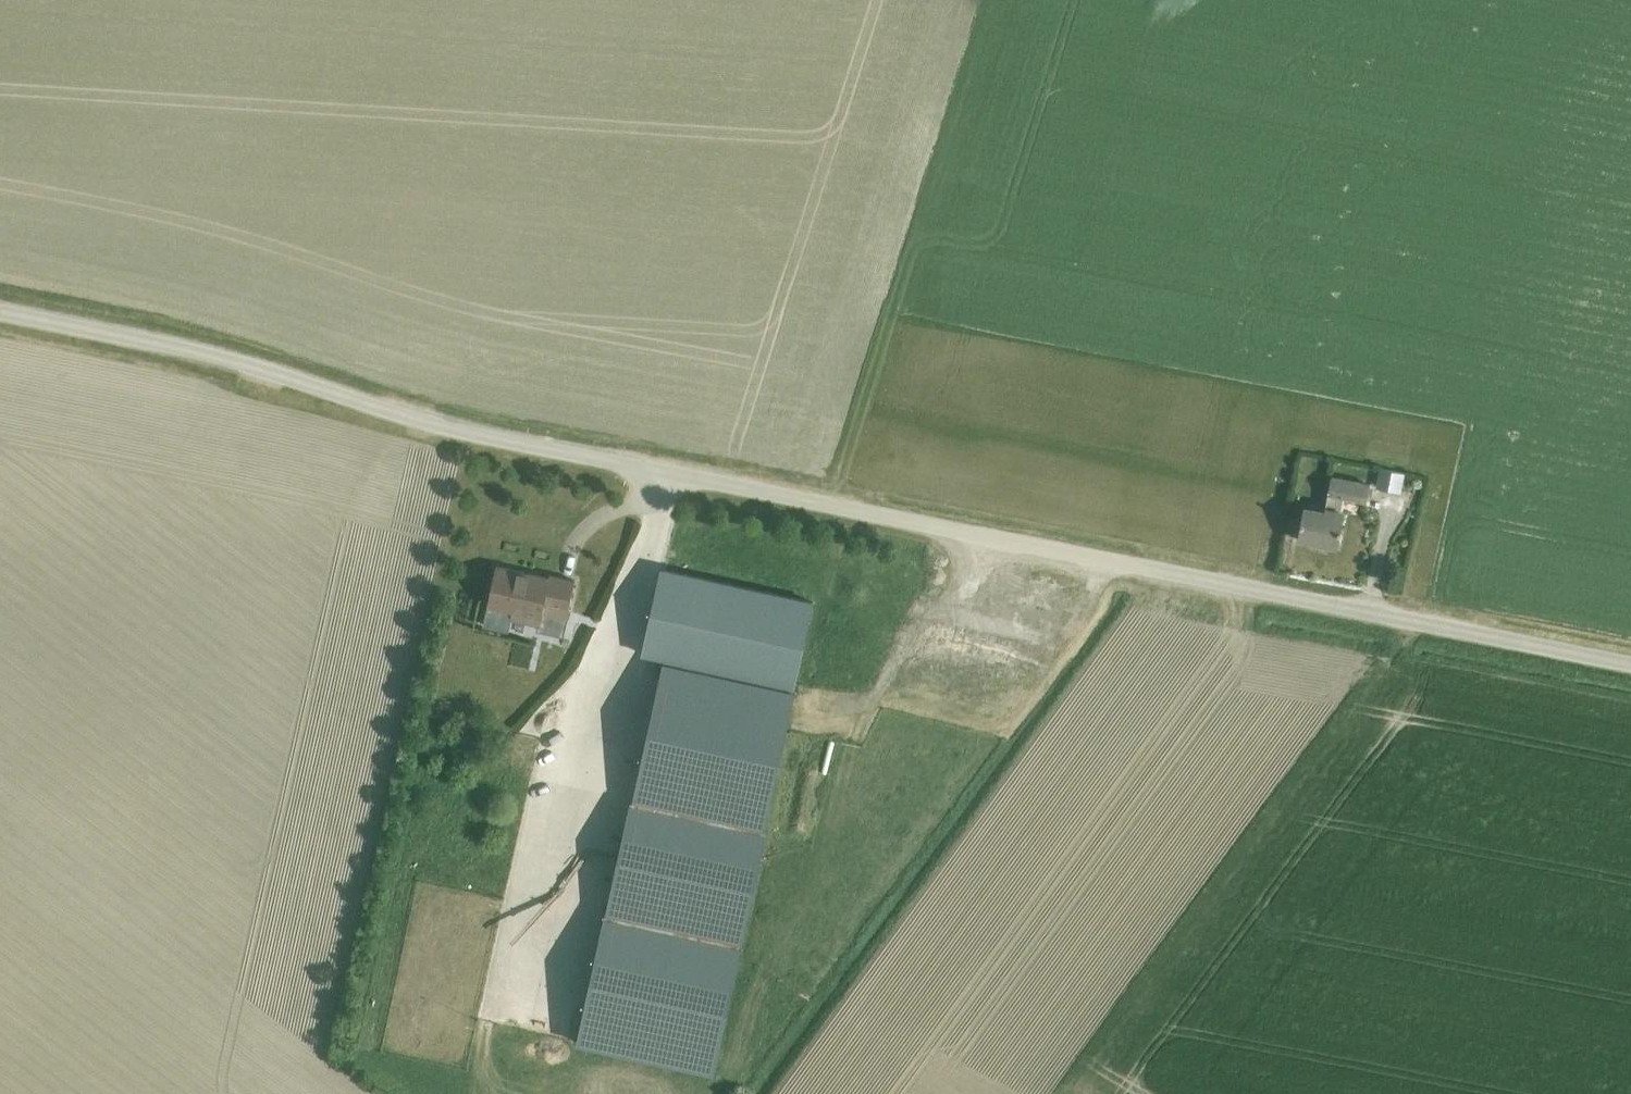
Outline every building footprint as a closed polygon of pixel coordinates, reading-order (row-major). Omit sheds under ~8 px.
[(1399,490),(1402,475),(1380,470),(1377,486),(1399,490)] [(1365,501),(1368,485),(1329,477),(1323,511),(1302,507),(1296,539),(1337,547),(1343,512),(1338,511),(1341,496),(1365,501)] [(566,619),(575,580),(549,575),(549,578),(496,566),(487,606),(511,611),(510,617),(540,624),(542,613),(566,619)] [(762,830),(811,602),(664,571),(647,653),(663,656),(632,803),(762,830)] [(740,936),(761,835),(631,808),(610,908),(740,936)] [(719,1074),(747,944),(616,918),(590,1049),(719,1074)]
